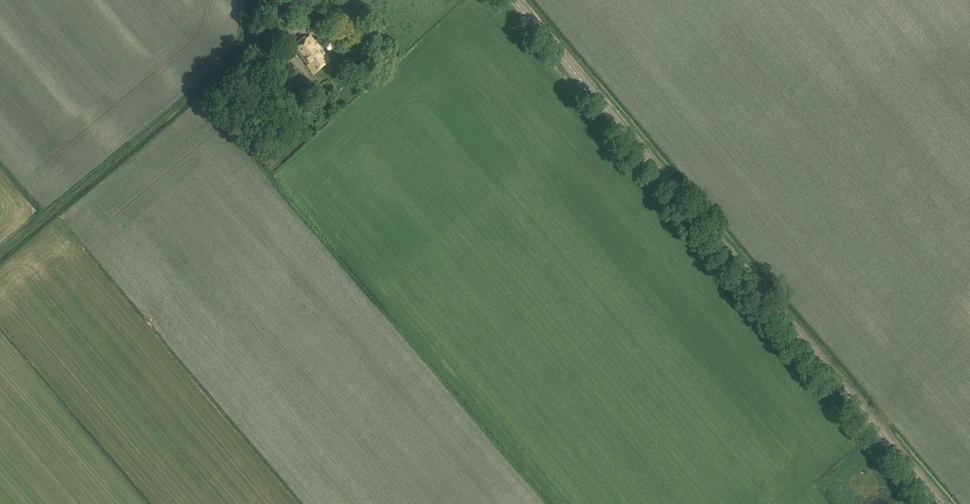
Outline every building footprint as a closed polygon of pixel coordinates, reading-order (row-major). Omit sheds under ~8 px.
[(314,73),(329,60),(310,36),(294,49),(314,73)] [(288,94),(303,83),(298,77),(302,74),(295,65),(292,68),(286,61),(272,73),(288,94)]
